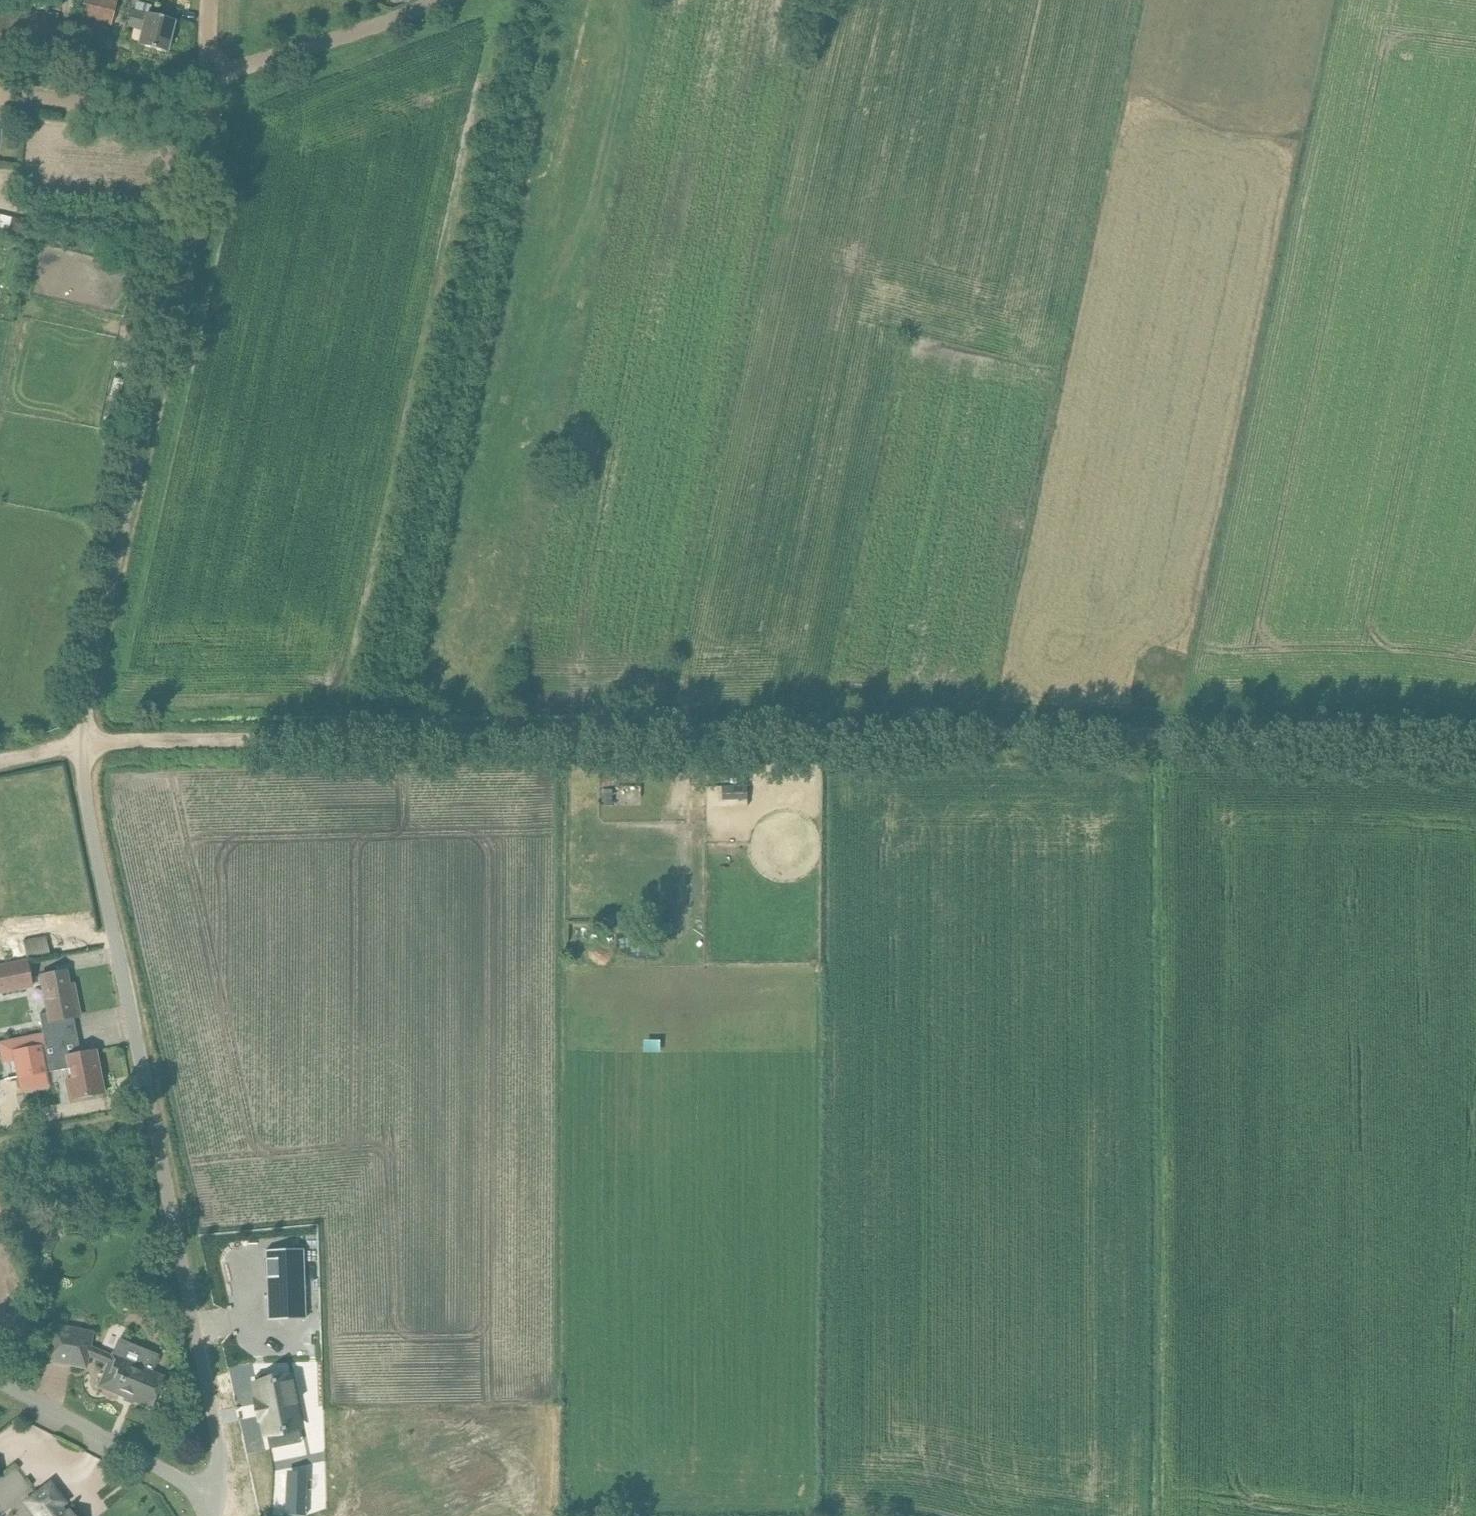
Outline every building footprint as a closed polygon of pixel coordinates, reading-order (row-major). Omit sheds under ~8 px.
[(79,17),(111,25),(117,0),(116,0),(83,0),(79,17)] [(120,21),(128,24),(127,25),(143,29),(139,46),(166,52),(174,21),(147,14),(147,15),(123,9),(120,21)] [(748,786),(723,787),(723,800),(749,800),(748,786)] [(613,805),(613,790),(605,790),(605,805),(613,805)] [(22,952),(44,950),(42,938),(21,940),(22,952)] [(32,987),(27,961),(0,966),(0,993),(32,987)] [(43,1034),(45,1045),(55,1043),(50,1022),(75,1017),(66,971),(40,976),(48,1013),(39,1015),(43,1034)] [(43,1034),(10,1041),(17,1079),(69,1069),(71,1079),(66,1080),(70,1101),(103,1094),(95,1050),(80,1053),(78,1039),(77,1038),(55,1043),(45,1045),(43,1034)] [(303,1249),(266,1250),(266,1259),(268,1321),(306,1319),(303,1249)] [(113,1354),(90,1344),(92,1335),(52,1328),(46,1361),(86,1368),(88,1355),(108,1364),(99,1385),(152,1406),(164,1377),(151,1372),(159,1355),(119,1338),(113,1354)] [(287,1377),(256,1384),(266,1435),(298,1428),(287,1377)] [(284,1515),(292,1515),(305,1515),(307,1479),(286,1478),(284,1515)] [(71,1513),(67,1515),(60,1507),(65,1503),(50,1484),(27,1502),(37,1515),(73,1515),(71,1513)]
